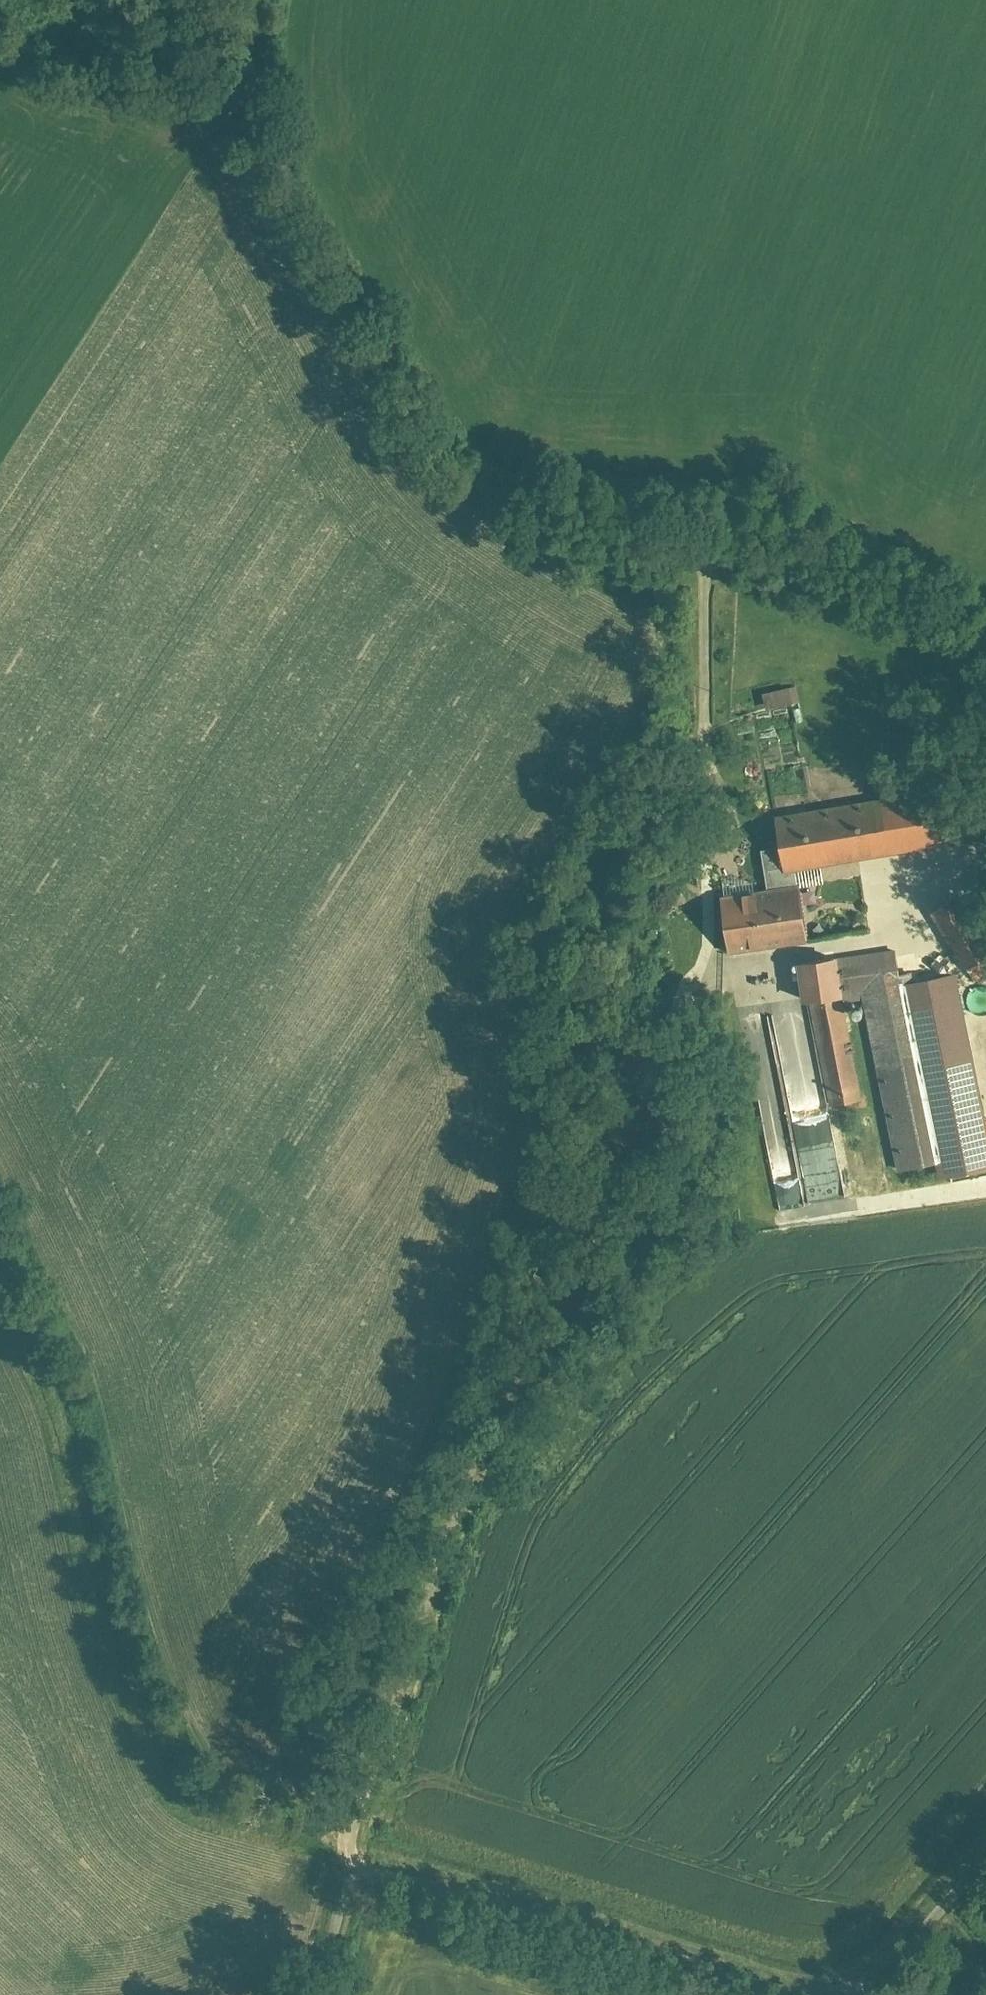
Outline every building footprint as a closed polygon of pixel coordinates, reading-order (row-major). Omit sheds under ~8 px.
[(765,691),(771,709),(802,700),(796,682),(765,691)] [(968,785),(785,816),(794,869),(977,838),(968,785)] [(806,886),(726,899),(735,953),(815,940),(806,886)] [(941,908),(976,967),(985,961),(985,930),(964,894),(941,908)] [(850,955),(856,983),(863,982),(866,998),(868,998),(902,1170),(946,1161),(910,983),(902,944),(850,955)] [(850,955),(808,963),(836,1102),(866,1096),(846,997),(858,994),(856,983),(850,955)] [(985,1168),(985,1081),(964,972),(910,983),(946,1161),(949,1176),(985,1168)]
